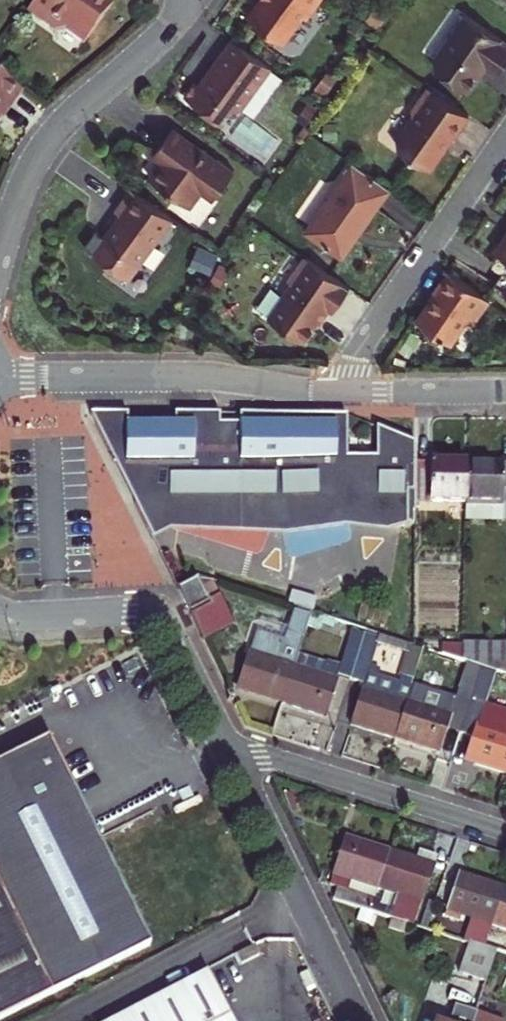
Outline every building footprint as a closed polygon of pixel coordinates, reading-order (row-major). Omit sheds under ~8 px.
[(84,43),(113,3),(109,0),(34,0),(27,10),(54,30),(65,29),(84,43)] [(283,42),(302,15),(308,14),(318,0),(260,0),(248,17),(283,42)] [(371,17),(379,23),(387,10),(379,5),(371,17)] [(478,69),(482,63),(498,74),(505,62),(505,43),(466,15),(434,60),(436,69),(467,92),(480,73),(480,70),(478,69)] [(250,28),(239,41),(245,46),(256,32),(250,28)] [(273,67),(232,37),(216,60),(218,62),(212,70),(209,70),(199,84),(194,80),(184,95),(223,124),(233,110),(242,109),(273,67)] [(318,83),(328,91),(336,81),(326,73),(318,83)] [(3,118),(22,91),(0,74),(0,116),(3,118)] [(397,147),(430,170),(445,149),(444,145),(450,137),(452,138),(469,114),(428,85),(410,110),(411,116),(396,138),(397,147)] [(299,113),(309,121),(316,111),(306,103),(299,113)] [(190,204),(202,188),(214,197),(235,169),(204,147),(201,148),(172,127),(155,150),(164,157),(150,176),(190,204)] [(305,231),(342,257),(390,187),(353,162),(305,231)] [(129,278),(173,217),(132,187),(116,210),(120,213),(102,237),(96,233),(86,247),(129,278)] [(498,251),(505,257),(505,239),(498,251)] [(198,250),(192,265),(201,269),(207,254),(198,250)] [(267,317),(303,342),(327,307),(332,311),(349,287),(305,256),(288,281),(291,283),(267,317)] [(493,285),(505,294),(505,266),(493,285)] [(471,322),(487,299),(447,270),(435,287),(437,288),(415,320),(451,345),(468,320),(471,322)] [(208,286),(217,291),(223,277),(214,273),(208,286)] [(127,414),(90,413),(115,464),(141,500),(134,503),(147,528),(158,523),(160,520),(160,518),(159,516),(169,516),(170,521),(171,525),(174,527),(177,528),(268,528),(272,527),(273,525),(274,522),(275,517),(283,517),(283,522),(284,525),(286,527),(289,527),(332,525),(336,524),(338,522),(339,519),(358,518),(358,520),(359,523),(361,525),(363,526),(414,526),(415,444),(375,428),(375,458),(346,458),(346,417),(264,415),(263,425),(240,425),(220,424),(219,414),(174,414),(174,424),(127,424),(127,414)] [(264,415),(240,414),(240,425),(263,425),(264,415)] [(501,461),(501,466),(465,465),(464,503),(464,521),(500,522),(500,489),(505,489),(505,461),(501,461)] [(115,464),(134,503),(141,500),(115,464)] [(415,502),(464,503),(465,465),(415,464),(415,502)] [(197,579),(177,589),(189,612),(209,603),(208,602),(197,579)] [(318,600),(293,592),(288,606),(313,613),(318,600)] [(210,604),(190,615),(202,640),(234,624),(220,596),(208,602),(209,603),(210,604)] [(287,633),(302,638),(309,616),(294,612),(287,633)] [(322,624),(333,628),(334,623),(323,619),(311,615),(307,627),(320,630),(322,624)] [(296,654),(281,702),(325,716),(338,676),(351,679),(366,633),(352,629),(340,666),(327,662),(327,664),(296,654)] [(281,702),(296,654),(302,638),(287,633),(284,642),(256,633),(249,653),(249,652),(237,688),(281,702)] [(353,718),(364,721),(361,728),(395,738),(406,703),(412,685),(423,651),(410,647),(410,646),(378,636),(378,637),(366,633),(351,679),(364,684),(353,718)] [(505,676),(505,643),(461,643),(461,646),(461,661),(466,663),(480,668),(496,673),(505,676)] [(461,646),(441,645),(441,655),(461,661),(461,646)] [(441,746),(451,715),(464,720),(476,681),(480,668),(466,663),(456,698),(414,685),(408,703),(406,703),(395,738),(429,749),(431,742),(441,746)] [(476,681),(491,685),(496,673),(480,668),(476,681)] [(476,681),(464,720),(477,724),(467,754),(477,757),(476,764),(505,774),(505,714),(484,708),(491,685),(476,681)] [(353,718),(351,725),(361,728),(364,721),(353,718)] [(146,948),(44,741),(0,763),(0,891),(51,995),(146,948)] [(431,742),(429,749),(439,752),(441,746),(431,742)] [(467,754),(465,761),(476,764),(477,757),(467,754)] [(370,912),(389,853),(346,839),(331,886),(338,888),(334,901),(370,912)] [(413,926),(434,867),(389,853),(370,912),(391,919),(406,923),(413,926)] [(492,925),(504,890),(460,875),(448,911),(446,917),(459,921),(460,915),(474,920),(467,942),(485,948),(488,937),(492,925)] [(504,890),(492,925),(505,930),(505,891),(504,890)] [(51,995),(0,891),(0,1020),(51,995)] [(389,927),(403,932),(406,923),(391,919),(389,927)] [(488,937),(485,948),(505,955),(505,942),(488,937)] [(464,976),(486,983),(496,953),(475,946),(464,976)] [(115,1020),(229,1020),(205,974),(115,1020)] [(474,1020),(485,1020),(490,1008),(479,1005),(476,1015),(474,1020)] [(476,1015),(453,1007),(449,1020),(474,1020),(476,1015)]
